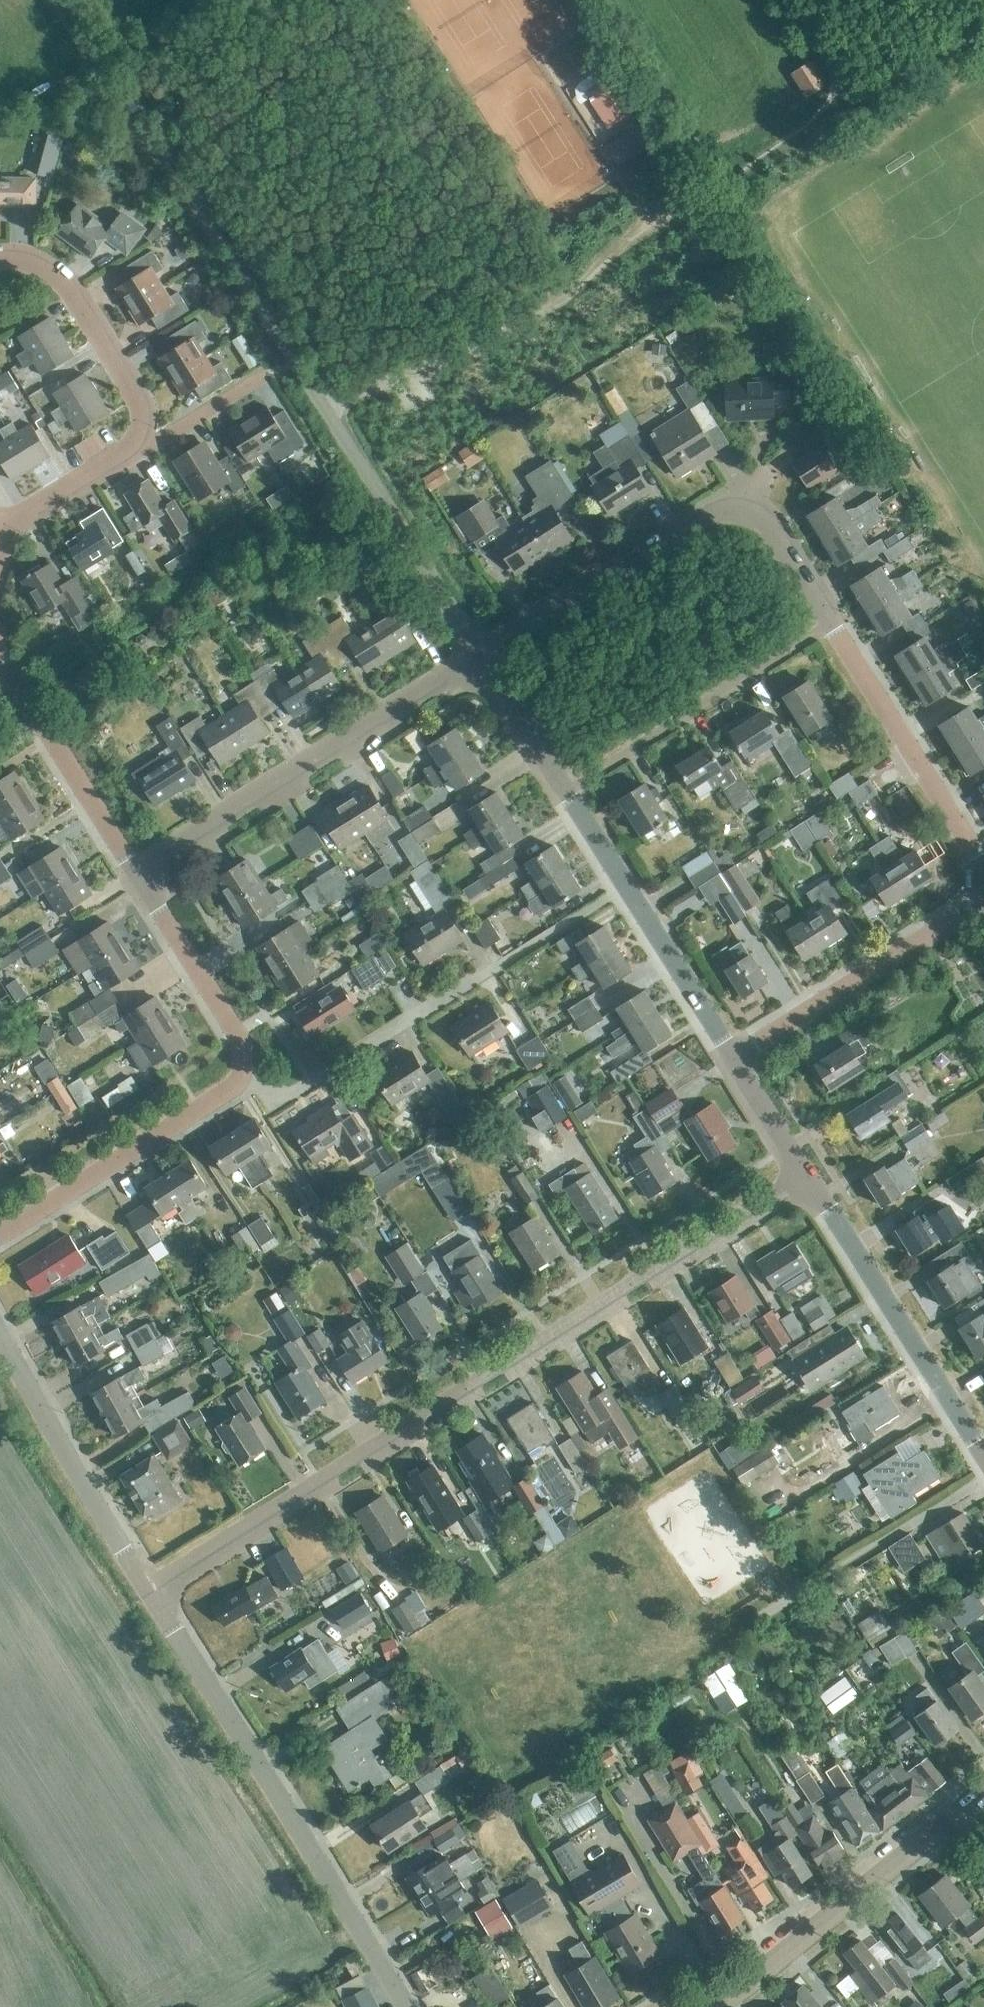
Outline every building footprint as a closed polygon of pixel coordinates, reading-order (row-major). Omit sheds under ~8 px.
[(636,108),(615,74),(587,91),(609,125),(636,108)] [(44,132),(33,172),(53,177),(64,138),(44,132)] [(35,207),(35,179),(0,178),(0,206),(35,207)] [(110,230),(77,206),(58,231),(91,255),(105,237),(126,252),(142,229),(121,214),(110,230)] [(156,224),(147,237),(152,241),(164,234),(156,224)] [(127,306),(162,285),(155,273),(163,268),(152,250),(121,269),(128,279),(116,287),(127,306)] [(162,285),(127,306),(139,325),(151,317),(158,328),(189,309),(178,291),(169,296),(162,285)] [(16,355),(20,361),(61,336),(49,316),(18,335),(26,348),(16,355)] [(171,376),(205,355),(198,343),(207,338),(195,320),(164,339),(171,349),(159,357),(171,376)] [(73,355),(61,336),(20,361),(24,368),(34,362),(42,375),(73,355)] [(205,355),(171,376),(182,395),(195,387),(201,398),(232,379),(221,361),(212,366),(205,355)] [(255,355),(246,361),(252,370),(260,364),(255,355)] [(772,400),(790,399),(789,371),(769,372),(770,380),(726,382),(728,417),(773,415),(772,400)] [(54,417),(96,393),(83,374),(53,392),(61,405),(51,411),(54,417)] [(96,393),(54,417),(58,423),(68,417),(77,430),(108,412),(96,393)] [(704,433),(717,424),(702,400),(650,433),(677,475),(715,451),(704,433)] [(267,449),(275,461),(279,462),(293,453),(294,449),(305,443),(284,409),(273,416),(267,405),(247,417),(267,449)] [(38,412),(32,416),(40,429),(46,425),(38,412)] [(234,440),(224,446),(229,455),(241,475),(260,462),(256,455),(267,449),(247,417),(228,430),(234,440)] [(792,463),(808,487),(838,468),(827,451),(844,440),(831,419),(807,434),(816,448),(792,463)] [(54,420),(47,425),(53,435),(61,430),(54,420)] [(12,421),(5,425),(31,467),(50,455),(31,423),(18,431),(12,421)] [(5,425),(0,428),(0,432),(5,439),(0,442),(0,461),(11,479),(31,467),(5,425)] [(646,461),(628,433),(601,451),(608,463),(589,475),(612,511),(614,516),(615,515),(613,511),(646,490),(633,469),(646,461)] [(205,444),(176,462),(198,497),(227,479),(234,491),(245,485),(227,456),(216,462),(205,444)] [(863,481),(880,470),(874,460),(857,471),(863,481)] [(544,494),(565,481),(553,463),(532,475),(544,494)] [(431,491),(450,479),(441,466),(423,478),(431,491)] [(125,493),(136,510),(124,517),(132,531),(158,516),(172,539),(178,536),(187,551),(204,541),(194,525),(191,528),(174,500),(164,506),(148,479),(125,493)] [(852,521),(862,515),(874,507),(869,499),(857,506),(845,510),(837,496),(808,515),(823,539),(852,521)] [(540,512),(525,521),(545,554),(570,539),(572,542),(573,541),(546,498),(536,505),(540,512)] [(473,539),(480,549),(497,538),(519,571),(545,554),(525,521),(512,529),(503,515),(496,519),(485,500),(457,518),(471,541),(473,539)] [(254,509),(253,514),(256,519),(265,514),(260,506),(254,509)] [(112,547),(124,540),(103,507),(80,521),(85,529),(65,542),(83,570),(114,550),(112,547)] [(349,525),(357,520),(352,512),(343,517),(349,525)] [(852,521),(823,539),(839,564),(868,546),(852,521)] [(894,559),(913,547),(906,536),(887,548),(894,559)] [(881,538),(871,544),(878,554),(887,548),(881,538)] [(124,556),(136,576),(145,570),(133,551),(124,556)] [(79,629),(99,617),(77,582),(67,588),(51,562),(22,580),(42,613),(62,601),(79,629)] [(851,585),(867,609),(896,591),(918,577),(913,569),(901,576),(889,579),(881,566),(851,585)] [(918,577),(896,591),(867,609),(883,634),(912,616),(903,603),(914,596),(912,592),(924,585),(918,577)] [(388,612),(371,623),(391,655),(414,640),(406,627),(419,618),(396,581),(376,593),(388,612)] [(965,603),(963,608),(968,615),(973,616),(977,614),(977,609),(973,602),(969,601),(965,603)] [(342,615),(322,628),(340,656),(353,647),(359,657),(367,670),(391,655),(371,623),(354,633),(342,615)] [(905,625),(911,638),(928,630),(922,617),(905,625)] [(964,648),(979,639),(971,626),(956,635),(964,648)] [(314,659),(297,669),(317,701),(341,686),(333,673),(327,664),(340,656),(322,628),(303,640),(314,659)] [(137,637),(137,642),(141,645),(146,642),(146,637),(142,634),(137,637)] [(895,654),(911,679),(962,647),(957,638),(945,646),(943,642),(933,649),(924,636),(895,654)] [(967,655),(962,647),(911,679),(926,704),(956,686),(947,672),(958,665),(956,662),(967,655)] [(983,681),(983,667),(965,679),(972,689),(983,681)] [(273,669),(254,681),(266,702),(279,693),(285,703),(294,716),(317,701),(297,669),(280,680),(273,669)] [(241,705),(224,716),(244,747),(268,732),(259,719),(253,710),(266,702),(254,681),(234,694),(241,705)] [(808,733),(832,718),(808,681),(785,696),(808,733)] [(983,731),(983,714),(976,719),(968,706),(939,724),(955,749),(983,731)] [(764,710),(730,731),(745,755),(771,739),(795,776),(812,765),(799,745),(790,730),(780,736),(779,734),(764,710)] [(200,715),(180,728),(199,757),(212,749),(220,762),(244,747),(224,716),(207,726),(200,715)] [(170,748),(131,773),(139,786),(143,783),(155,803),(194,779),(181,758),(191,752),(175,727),(177,726),(170,716),(156,726),(162,735),(170,748)] [(427,776),(470,749),(456,727),(428,745),(438,760),(423,769),(427,776)] [(983,731),(955,749),(970,774),(983,765),(983,731)] [(708,745),(677,765),(691,787),(693,786),(700,798),(721,785),(735,809),(754,797),(742,778),(732,785),(722,768),(708,745)] [(484,771),(470,749),(427,776),(435,788),(450,779),(456,789),(484,771)] [(394,797),(405,790),(392,769),(381,776),(394,797)] [(0,780),(0,813),(31,794),(23,781),(21,782),(14,771),(0,780)] [(837,798),(857,785),(849,772),(828,785),(837,798)] [(857,805),(877,792),(869,779),(849,792),(857,805)] [(641,833),(666,818),(657,803),(664,799),(655,786),(649,790),(644,783),(620,798),(641,833)] [(356,791),(343,798),(364,832),(372,844),(396,829),(368,785),(357,792),(356,791)] [(468,840),(510,813),(496,791),(468,809),(478,824),(463,833),(468,840)] [(0,813),(0,819),(12,838),(44,818),(37,807),(38,806),(31,794),(0,813)] [(364,832),(343,798),(331,806),(332,808),(321,815),(341,847),(364,832)] [(410,829),(431,816),(424,805),(403,818),(410,829)] [(818,840),(831,831),(818,811),(805,820),(818,840)] [(486,838),(496,853),(524,835),(510,813),(468,840),(472,847),(486,838)] [(418,842),(440,829),(433,818),(412,831),(418,842)] [(803,849),(816,841),(803,820),(790,829),(803,849)] [(310,852),(323,844),(311,823),(297,831),(310,852)] [(769,827),(757,835),(762,842),(774,835),(769,827)] [(297,831),(287,838),(300,858),(310,852),(297,831)] [(398,840),(413,864),(415,867),(428,859),(411,832),(398,840)] [(879,841),(910,890),(932,876),(915,850),(903,857),(889,835),(879,841)] [(940,839),(931,840),(933,855),(943,853),(940,839)] [(910,890),(879,841),(869,847),(883,870),(871,877),(888,904),(910,890)] [(526,862),(535,877),(520,887),(525,893),(567,866),(553,845),(526,862)] [(68,857),(61,846),(29,866),(30,866),(18,873),(33,897),(78,869),(70,856),(68,857)] [(324,857),(322,863),(326,868),(335,863),(329,854),(324,857)] [(228,904),(262,883),(247,859),(215,879),(222,890),(220,891),(228,904)] [(432,905),(437,913),(405,934),(423,963),(462,938),(445,911),(456,904),(428,859),(410,871),(415,879),(410,883),(426,909),(432,905)] [(713,860),(688,876),(695,887),(720,871),(713,860)] [(511,872),(505,862),(480,878),(486,888),(511,872)] [(4,863),(0,865),(0,884),(12,876),(4,863)] [(325,890),(345,877),(337,864),(317,877),(325,890)] [(735,893),(748,884),(735,864),(722,873),(735,893)] [(567,866),(525,893),(530,901),(529,906),(533,913),(537,914),(538,915),(553,905),(553,906),(581,888),(567,866)] [(45,890),(59,913),(91,893),(84,882),(86,881),(78,869),(33,897),(45,890)] [(361,901),(374,893),(361,872),(348,881),(361,901)] [(354,891),(345,877),(325,890),(333,903),(354,891)] [(262,883),(228,904),(236,916),(237,915),(245,926),(289,899),(282,887),(269,895),(262,883)] [(814,905),(804,911),(825,944),(846,931),(817,885),(806,892),(814,905)] [(734,922),(745,914),(731,891),(719,899),(734,922)] [(583,932),(614,916),(607,903),(576,918),(583,932)] [(804,957),(825,944),(804,911),(794,918),(785,905),(775,912),(804,957)] [(485,948),(501,938),(487,917),(471,927),(485,948)] [(300,920),(257,947),(264,958),(263,959),(270,971),(304,950),(314,944),(300,920)] [(78,973),(91,965),(125,944),(117,931),(115,932),(108,921),(63,949),(78,973)] [(21,947),(25,954),(51,938),(42,925),(17,940),(21,947)] [(575,974),(618,947),(604,925),(585,937),(579,927),(555,942),(562,953),(577,944),(586,958),(571,967),(575,974)] [(367,957),(387,945),(379,931),(358,944),(367,957)] [(51,938),(25,954),(34,967),(59,951),(51,938)] [(743,995),(767,980),(750,954),(749,954),(741,940),(729,948),(737,961),(726,968),(743,995)] [(125,944),(91,965),(99,976),(88,983),(95,995),(106,988),(138,968),(131,957),(133,956),(125,944)] [(0,960),(0,970),(25,954),(21,947),(0,960)] [(618,947),(575,974),(580,981),(594,971),(604,987),(632,969),(618,947)] [(287,994),(319,974),(304,950),(270,971),(278,984),(280,983),(287,994)] [(364,989),(386,975),(373,955),(351,969),(364,989)] [(310,1035),(353,1008),(339,987),(297,1014),(310,1035)] [(616,1038),(658,1011),(644,989),(617,1007),(626,1022),(612,1031),(616,1038)] [(574,1019),(595,1006),(589,995),(568,1008),(574,1019)] [(162,1007),(155,996),(123,1016),(125,1018),(117,1023),(122,1032),(130,1027),(138,1040),(172,1019),(164,1006),(162,1007)] [(78,1026),(98,1013),(90,1000),(69,1012),(78,1026)] [(470,1054),(508,1030),(489,1002),(452,1025),(470,1054)] [(582,1031),(603,1018),(596,1007),(575,1020),(582,1031)] [(658,1011),(616,1038),(620,1045),(635,1036),(644,1051),(672,1033),(658,1011)] [(106,1026),(98,1013),(78,1026),(86,1039),(106,1026)] [(818,1080),(824,1076),(831,1087),(863,1067),(853,1052),(881,1035),(869,1016),(839,1035),(845,1045),(835,1051),(832,1047),(807,1062),(818,1080)] [(153,1063),(185,1043),(178,1032),(180,1031),(172,1019),(138,1040),(153,1063)] [(42,1024),(39,1039),(50,1042),(54,1026),(42,1024)] [(529,1069),(551,1055),(538,1035),(516,1049),(529,1069)] [(392,1103),(430,1080),(411,1051),(374,1074),(392,1103)] [(617,1082),(636,1070),(629,1059),(610,1071),(617,1082)] [(893,1101),(910,1090),(896,1068),(872,1084),(878,1094),(875,1096),(847,1113),(862,1136),(889,1119),(882,1107),(893,1100),(893,1101)] [(543,1071),(530,1079),(535,1086),(548,1078),(543,1071)] [(48,1080),(55,1090),(65,1084),(59,1074),(48,1080)] [(80,1105),(93,1097),(81,1077),(67,1085),(80,1105)] [(71,1094),(65,1084),(55,1090),(61,1100),(71,1094)] [(119,1086),(102,1097),(109,1107),(125,1097),(119,1086)] [(547,1087),(527,1100),(535,1113),(545,1129),(566,1116),(547,1087)] [(451,1118),(465,1109),(452,1089),(438,1098),(451,1118)] [(664,1133),(685,1120),(709,1158),(734,1142),(721,1121),(724,1119),(713,1102),(693,1115),(681,1100),(679,1101),(673,1090),(647,1106),(664,1133)] [(325,1147),(338,1139),(351,1158),(372,1145),(354,1117),(342,1125),(328,1103),(314,1112),(317,1116),(295,1130),(315,1161),(328,1153),(325,1147)] [(644,1132),(656,1125),(646,1108),(634,1116),(644,1132)] [(944,1111),(926,1122),(932,1131),(949,1121),(944,1111)] [(892,1122),(901,1137),(909,1131),(900,1117),(892,1122)] [(232,1132),(263,1181),(273,1174),(259,1152),(271,1144),(254,1118),(232,1132)] [(921,1123),(909,1131),(901,1137),(908,1149),(930,1136),(921,1123)] [(263,1181),(232,1132),(210,1146),(227,1172),(239,1165),(253,1187),(263,1181)] [(634,1175),(648,1196),(674,1180),(663,1162),(666,1161),(655,1144),(654,1145),(648,1135),(634,1143),(641,1154),(630,1160),(637,1173),(634,1175)] [(1,1154),(8,1149),(3,1141),(0,1143),(0,1155),(1,1154)] [(905,1157),(886,1169),(884,1165),(864,1177),(881,1205),(920,1181),(905,1157)] [(168,1172),(196,1217),(206,1210),(199,1199),(195,1202),(190,1195),(206,1185),(190,1159),(168,1172)] [(431,1187),(446,1178),(436,1161),(421,1170),(431,1187)] [(593,1231),(616,1217),(600,1191),(601,1190),(583,1161),(549,1184),(555,1194),(566,1188),(593,1231)] [(948,1195),(974,1177),(967,1166),(940,1183),(948,1195)] [(369,1179),(379,1196),(395,1186),(385,1169),(369,1179)] [(146,1186),(154,1199),(127,1216),(148,1249),(161,1241),(149,1222),(162,1213),(179,1203),(183,1209),(179,1212),(186,1223),(196,1217),(168,1172),(146,1186)] [(527,1202),(537,1196),(522,1172),(512,1178),(527,1202)] [(305,1218),(324,1206),(309,1183),(299,1189),(307,1203),(298,1208),(305,1218)] [(945,1205),(935,1198),(914,1211),(917,1215),(896,1228),(912,1254),(939,1237),(942,1241),(964,1227),(949,1202),(945,1205)] [(361,1214),(360,1221),(363,1226),(375,1223),(376,1217),(373,1212),(366,1210),(361,1214)] [(534,1269),(559,1252),(535,1215),(510,1232),(534,1269)] [(261,1245),(274,1236),(262,1216),(248,1225),(261,1245)] [(245,1255),(258,1247),(245,1226),(232,1235),(245,1255)] [(87,1244),(102,1268),(129,1252),(116,1230),(104,1238),(102,1235),(87,1244)] [(35,1292),(86,1260),(69,1234),(19,1266),(35,1292)] [(471,1238),(443,1255),(453,1271),(463,1287),(455,1292),(463,1305),(471,1301),(474,1306),(501,1289),(488,1269),(490,1268),(481,1253),(471,1238)] [(385,1255),(404,1285),(425,1271),(406,1241),(385,1255)] [(774,1250),(758,1261),(774,1286),(780,1296),(813,1275),(807,1266),(808,1265),(793,1242),(776,1253),(774,1250)] [(969,1296),(980,1289),(968,1270),(976,1265),(963,1244),(944,1256),(949,1265),(928,1279),(945,1305),(966,1292),(969,1296)] [(150,1253),(99,1281),(108,1296),(147,1274),(149,1279),(161,1272),(150,1253)] [(358,1266),(350,1271),(358,1284),(367,1279),(358,1266)] [(750,1318),(760,1312),(736,1274),(709,1291),(727,1321),(744,1310),(750,1318)] [(290,1282),(280,1289),(289,1303),(299,1297),(290,1282)] [(276,1291),(267,1296),(275,1310),(284,1304),(276,1291)] [(418,1341),(441,1327),(429,1307),(431,1306),(422,1291),(396,1307),(418,1341)] [(64,1342),(99,1323),(93,1312),(106,1305),(100,1294),(52,1321),(64,1342)] [(975,1303),(981,1313),(959,1327),(977,1356),(983,1352),(983,1297),(975,1303)] [(676,1355),(683,1351),(687,1358),(708,1345),(684,1307),(656,1324),(676,1355)] [(279,1348),(287,1362),(292,1371),(276,1381),(298,1416),(325,1399),(306,1369),(311,1366),(294,1340),(305,1333),(290,1309),(276,1318),(290,1341),(279,1348)] [(775,1347),(789,1338),(771,1310),(757,1319),(775,1347)] [(793,1339),(805,1332),(792,1311),(780,1318),(793,1339)] [(338,1335),(348,1351),(338,1358),(353,1382),(387,1360),(372,1336),(372,1337),(361,1320),(338,1335)] [(135,1349),(156,1338),(147,1322),(126,1334),(135,1349)] [(99,1323),(64,1342),(76,1364),(124,1337),(118,1326),(104,1334),(99,1323)] [(227,1328),(226,1334),(229,1339),(235,1340),(240,1336),(241,1330),(237,1326),(231,1325),(227,1328)] [(318,1352),(330,1344),(319,1327),(307,1335),(318,1352)] [(814,1385),(864,1354),(847,1327),(819,1344),(813,1334),(791,1347),(814,1385)] [(164,1353),(156,1338),(135,1349),(143,1365),(164,1353)] [(643,1397),(660,1386),(655,1377),(632,1339),(606,1355),(625,1385),(633,1380),(643,1397)] [(730,1385),(743,1377),(727,1351),(714,1360),(730,1385)] [(104,1413),(138,1394),(132,1384),(145,1376),(139,1365),(92,1392),(104,1413)] [(582,1370),(557,1386),(584,1430),(592,1442),(614,1428),(624,1445),(638,1436),(627,1420),(625,1416),(618,1405),(607,1388),(597,1394),(582,1370)] [(729,1403),(761,1383),(755,1373),(723,1393),(729,1403)] [(673,1416),(688,1406),(675,1384),(659,1394),(673,1416)] [(872,1430),(900,1412),(883,1384),(842,1411),(852,1426),(849,1428),(859,1445),(875,1435),(872,1430)] [(232,1451),(240,1464),(265,1448),(247,1420),(260,1412),(244,1387),(230,1396),(240,1411),(216,1426),(224,1439),(223,1440),(222,1445),(226,1451),(230,1452),(232,1451)] [(701,1387),(684,1398),(692,1409),(708,1399),(701,1387)] [(159,1425),(193,1406),(186,1392),(161,1405),(157,1398),(144,1405),(138,1394),(104,1413),(116,1435),(153,1414),(159,1425)] [(547,1446),(556,1440),(532,1401),(507,1417),(525,1447),(541,1437),(547,1446)] [(193,1443),(189,1437),(178,1419),(153,1435),(168,1459),(193,1443)] [(482,1433),(457,1449),(463,1459),(459,1461),(473,1484),(464,1489),(476,1508),(463,1517),(478,1540),(497,1528),(483,1504),(485,1503),(482,1498),(513,1479),(507,1469),(506,1470),(482,1433)] [(749,1434),(725,1449),(734,1464),(759,1449),(749,1434)] [(575,1471),(587,1464),(570,1437),(558,1444),(575,1471)] [(729,1471),(739,1487),(779,1462),(769,1445),(729,1471)] [(917,1500),(913,1494),(940,1476),(923,1449),(904,1461),(898,1451),(867,1470),(863,1472),(891,1517),(917,1500)] [(637,1469),(646,1480),(665,1465),(656,1454),(637,1469)] [(155,1515),(181,1499),(153,1455),(121,1475),(145,1515),(152,1511),(155,1515)] [(433,1464),(407,1480),(431,1518),(438,1528),(463,1513),(456,1502),(433,1464)] [(847,1501),(864,1489),(852,1471),(835,1483),(847,1501)] [(529,1512),(543,1503),(527,1477),(513,1485),(529,1512)] [(381,1549),(406,1533),(383,1495),(357,1511),(381,1549)] [(957,1560),(983,1544),(963,1512),(937,1528),(927,1534),(942,1558),(952,1552),(957,1560)] [(909,1532),(891,1544),(898,1555),(916,1543),(909,1532)] [(281,1588),(303,1576),(286,1547),(264,1559),(281,1588)] [(348,1562),(336,1569),(346,1583),(357,1576),(348,1562)] [(246,1587),(245,1585),(225,1596),(227,1599),(214,1606),(224,1623),(245,1611),(246,1614),(257,1607),(278,1595),(266,1575),(246,1587)] [(426,1590),(418,1595),(429,1612),(437,1607),(426,1590)] [(344,1628),(371,1611),(359,1591),(332,1608),(344,1628)] [(959,1602),(949,1608),(961,1625),(970,1618),(983,1608),(973,1592),(959,1602)] [(407,1632),(429,1620),(419,1603),(411,1608),(406,1600),(393,1608),(407,1632)] [(925,1618),(939,1638),(953,1628),(939,1608),(925,1618)] [(857,1623),(869,1641),(871,1644),(888,1634),(886,1630),(891,1627),(879,1609),(857,1623)] [(892,1665),(917,1650),(904,1630),(879,1645),(892,1665)] [(337,1669),(326,1652),(317,1639),(302,1649),(301,1647),(271,1666),(286,1690),(304,1678),(309,1686),(337,1669)] [(983,1708),(983,1685),(976,1675),(983,1669),(983,1667),(965,1641),(951,1651),(967,1673),(949,1686),(971,1717),(983,1708)] [(740,1704),(749,1699),(727,1663),(705,1677),(717,1695),(729,1687),(740,1704)] [(393,1705),(387,1696),(397,1690),(387,1675),(378,1681),(340,1705),(354,1727),(323,1747),(350,1789),(369,1776),(375,1785),(392,1775),(378,1753),(373,1756),(368,1749),(385,1738),(372,1718),(393,1705)] [(844,1676),(819,1694),(832,1712),(857,1694),(844,1676)] [(935,1743),(957,1728),(937,1700),(927,1687),(916,1694),(925,1708),(916,1715),(935,1743)] [(899,1743),(914,1731),(906,1720),(891,1731),(899,1743)] [(609,1749),(592,1760),(598,1771),(616,1759),(609,1749)] [(671,1768),(685,1795),(704,1785),(698,1774),(703,1771),(694,1755),(671,1768)] [(933,1789),(945,1780),(926,1756),(905,1772),(904,1769),(907,1767),(904,1763),(901,1766),(900,1764),(866,1790),(876,1803),(869,1809),(883,1828),(927,1795),(918,1783),(925,1778),(933,1789)] [(825,1770),(831,1780),(840,1793),(827,1801),(856,1845),(881,1829),(852,1786),(837,1762),(825,1770)] [(440,1764),(419,1778),(426,1790),(448,1776),(440,1764)] [(824,1794),(809,1770),(796,1779),(812,1802),(824,1794)] [(723,1772),(711,1779),(736,1819),(737,1819),(748,1812),(723,1772)] [(419,1816),(433,1807),(423,1791),(372,1824),(388,1849),(425,1825),(419,1816)] [(535,1793),(523,1801),(529,1810),(541,1803),(535,1793)] [(820,1867),(845,1850),(833,1831),(826,1835),(813,1814),(803,1820),(790,1801),(782,1807),(820,1867)] [(675,1803),(649,1819),(673,1859),(686,1851),(697,1845),(698,1844),(696,1838),(691,1831),(685,1820),(675,1803)] [(748,1812),(737,1819),(750,1839),(762,1831),(749,1811),(748,1812)] [(699,1812),(685,1820),(691,1831),(696,1838),(710,1830),(699,1812)] [(811,1872),(796,1848),(789,1838),(796,1833),(785,1816),(771,1825),(778,1835),(758,1847),(763,1854),(762,1854),(775,1874),(782,1870),(791,1885),(811,1872)] [(440,1849),(457,1839),(451,1828),(433,1839),(440,1849)] [(725,1842),(734,1857),(721,1866),(738,1894),(742,1891),(754,1911),(775,1899),(762,1879),(768,1876),(751,1847),(750,1848),(741,1832),(725,1842)] [(697,1845),(686,1851),(703,1879),(688,1888),(697,1903),(701,1901),(720,1931),(743,1917),(724,1885),(723,1885),(715,1872),(714,1872),(697,1845)] [(418,1895),(472,1861),(466,1852),(449,1863),(443,1854),(431,1862),(430,1861),(406,1877),(418,1895)] [(658,1953),(635,1914),(632,1916),(620,1895),(640,1883),(622,1852),(572,1882),(590,1913),(597,1909),(609,1930),(606,1931),(630,1971),(640,1966),(639,1964),(658,1953)] [(472,1861),(418,1895),(430,1913),(454,1898),(454,1897),(466,1890),(460,1880),(477,1869),(472,1861)] [(983,1933),(983,1913),(978,1918),(968,1905),(945,1874),(920,1894),(943,1924),(957,1914),(967,1926),(965,1928),(975,1940),(983,1933)] [(536,1877),(503,1897),(520,1926),(553,1906),(536,1877)] [(896,1912),(881,1924),(907,1956),(917,1968),(922,1965),(931,1957),(925,1949),(896,1912)] [(502,1913),(484,1923),(493,1938),(511,1927),(502,1913)] [(617,1996),(594,1957),(592,1958),(582,1939),(568,1947),(579,1966),(566,1973),(586,2006),(599,2006),(617,1996)] [(860,1939),(843,1952),(856,1969),(851,1973),(858,1983),(870,1998),(892,1981),(881,1966),(860,1939)] [(965,1968),(980,1970),(982,1953),(966,1952),(965,1968)] [(903,1990),(913,1982),(894,1956),(884,1963),(903,1990)] [(485,1997),(503,1985),(491,1965),(472,1976),(485,1997)] [(964,1978),(955,1984),(962,1994),(971,1988),(964,1978)] [(557,1997),(548,1983),(536,1991),(544,2005),(541,2006),(564,2006),(557,1997)] [(782,2000),(785,2004),(787,2006),(820,2006),(803,1984),(782,2000)] [(341,1999),(345,2006),(381,2006),(369,1985),(341,1999)] [(509,1995),(503,1985),(485,1997),(491,2006),(509,1995)] [(915,1999),(909,2006),(926,2006),(915,1999)]
